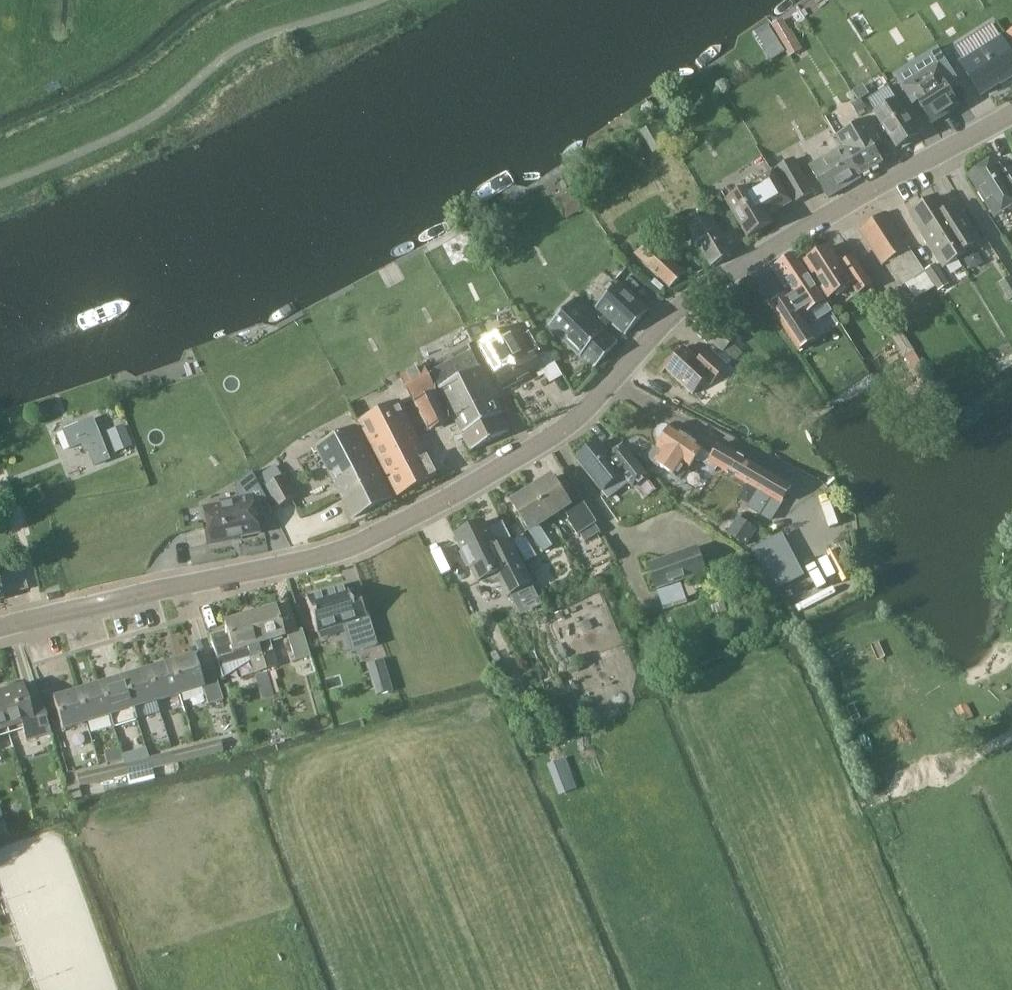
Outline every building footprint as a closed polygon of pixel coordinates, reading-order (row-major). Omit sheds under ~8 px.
[(982,95),(1011,76),(1011,53),(1002,36),(1000,37),(993,24),(955,47),(963,60),(960,61),(982,95)] [(790,31),(779,38),(790,57),(801,50),(790,31)] [(761,47),(770,61),(785,52),(776,38),(761,47)] [(919,100),(932,121),(959,104),(951,91),(961,84),(946,60),(918,77),(911,65),(897,74),(915,103),(919,100)] [(875,112),(898,148),(919,134),(897,99),(896,99),(888,87),(869,99),(877,111),(875,112)] [(844,146),(843,147),(861,178),(862,177),(861,176),(883,163),(872,144),(883,137),(871,116),(837,136),(844,146)] [(861,178),(843,147),(810,166),(828,197),(861,178)] [(775,170),(794,203),(813,192),(794,159),(775,170)] [(1001,165),(997,159),(989,163),(986,162),(979,167),(978,170),(971,175),(996,216),(1011,206),(1011,159),(1001,165)] [(786,194),(773,171),(749,185),(750,187),(727,200),(748,237),(772,223),(768,216),(791,202),(786,194)] [(580,188),(558,202),(568,217),(589,204),(580,188)] [(937,195),(924,204),(958,258),(971,249),(969,246),(980,240),(960,208),(950,215),(937,195)] [(958,258),(924,204),(910,213),(926,238),(925,239),(940,262),(941,261),(944,266),(946,265),(949,266),(955,262),(956,259),(958,258)] [(860,229),(884,265),(890,261),(905,284),(925,271),(910,248),(911,247),(887,211),(860,229)] [(687,225),(712,266),(734,253),(709,212),(687,225)] [(687,274),(654,243),(635,253),(670,288),(687,274)] [(472,245),(467,248),(465,254),(467,258),(473,260),(477,257),(479,251),(477,247),(472,245)] [(859,293),(867,288),(875,301),(880,297),(854,257),(842,264),(830,246),(806,261),(829,298),(852,283),(859,293)] [(791,301),(788,296),(771,307),(800,351),(816,340),(804,321),(810,317),(814,323),(831,312),(795,255),(777,266),(797,297),(791,301)] [(926,273),(940,293),(951,285),(938,265),(926,273)] [(1011,299),(1011,280),(1010,277),(999,283),(1009,300),(1011,299)] [(605,314),(605,315),(597,323),(574,300),(549,326),(594,369),(618,343),(604,329),(612,321),(626,335),(649,311),(620,282),(607,296),(597,306),(605,314)] [(521,317),(524,322),(530,319),(527,314),(521,317)] [(716,318),(703,332),(702,333),(723,352),(737,337),(716,318)] [(554,362),(548,352),(535,328),(524,334),(517,323),(479,342),(505,389),(554,362)] [(906,336),(896,343),(900,350),(910,343),(906,336)] [(666,368),(694,394),(713,373),(717,378),(727,367),(710,351),(700,361),(685,347),(666,368)] [(401,376),(413,399),(437,386),(425,363),(401,376)] [(504,413),(481,367),(440,387),(471,450),(510,431),(502,414),(504,413)] [(415,401),(428,430),(451,419),(437,390),(415,401)] [(399,399),(359,420),(397,495),(438,474),(399,399)] [(90,450),(96,465),(111,459),(95,419),(66,431),(72,448),(83,444),(86,451),(90,450)] [(134,447),(125,425),(108,432),(116,454),(134,447)] [(393,497),(357,425),(316,446),(353,518),(393,497)] [(715,472),(718,467),(758,491),(748,508),(759,515),(769,498),(780,504),(790,487),(722,445),(714,456),(702,448),(703,447),(672,426),(671,428),(667,425),(663,425),(659,427),(657,430),(656,434),(658,438),(662,441),(658,446),(658,447),(651,458),(681,478),(688,468),(689,468),(696,458),(715,472)] [(577,459),(602,490),(623,473),(634,487),(648,476),(629,452),(616,462),(599,441),(577,459)] [(286,475),(283,476),(276,465),(260,475),(267,486),(266,486),(278,507),(297,496),(286,475)] [(240,496),(220,500),(221,505),(208,508),(207,508),(214,543),(232,539),(231,537),(259,532),(254,505),(268,502),(252,471),(237,483),(240,496)] [(553,477),(533,490),(550,517),(563,509),(570,519),(568,520),(578,535),(597,523),(581,496),(570,503),(553,477)] [(550,517),(533,490),(512,503),(530,530),(529,530),(543,552),(552,546),(545,535),(544,535),(537,525),(550,517)] [(729,535),(749,547),(759,529),(740,517),(729,535)] [(504,580),(511,594),(533,583),(513,544),(499,551),(484,521),(456,535),(464,552),(462,553),(468,565),(470,564),(479,581),(481,580),(484,583),(488,585),(492,585),(497,584),(504,580)] [(600,532),(596,526),(581,535),(585,542),(600,532)] [(515,543),(528,564),(539,557),(526,536),(515,543)] [(762,563),(789,549),(782,536),(755,550),(762,563)] [(845,541),(840,544),(845,553),(850,550),(845,541)] [(647,566),(656,593),(679,585),(707,576),(698,549),(647,566)] [(796,562),(789,549),(762,563),(769,576),(796,562)] [(777,589),(803,575),(796,562),(769,576),(777,589)] [(686,604),(679,585),(656,593),(663,612),(686,604)] [(377,645),(361,592),(348,596),(345,586),(306,598),(316,632),(343,624),(351,653),(377,645)] [(274,607),(249,615),(265,669),(277,666),(268,640),(283,635),(274,607)] [(563,612),(557,615),(560,622),(565,619),(563,612)] [(254,673),(265,669),(249,615),(223,623),(227,633),(211,638),(210,635),(209,635),(222,678),(223,678),(220,667),(250,658),(254,673)] [(310,656),(301,629),(287,633),(295,660),(310,657),(310,656)] [(194,654),(170,662),(180,693),(203,687),(208,704),(223,699),(214,669),(200,673),(194,654)] [(170,662),(147,669),(156,701),(180,693),(170,662)] [(577,663),(569,666),(571,673),(579,670),(577,663)] [(147,669),(124,676),(134,708),(138,719),(160,712),(156,701),(147,669)] [(275,671),(268,674),(270,681),(278,679),(275,671)] [(271,683),(270,681),(268,674),(256,677),(259,687),(271,683)] [(101,683),(110,715),(114,726),(138,719),(134,708),(124,676),(101,683)] [(101,683),(77,690),(87,722),(110,715),(101,683)] [(0,693),(0,704),(7,728),(22,724),(26,739),(51,732),(41,701),(28,706),(22,686),(0,693)] [(87,722),(77,690),(53,697),(63,729),(87,722)] [(220,739),(197,745),(199,756),(223,751),(220,739)] [(197,745),(172,750),(174,762),(199,756),(197,745)] [(172,750),(149,756),(152,767),(174,762),(172,750)] [(149,756),(124,761),(127,773),(152,767),(149,756)] [(124,761),(99,767),(102,778),(127,773),(124,761)] [(102,778),(99,767),(76,772),(79,784),(102,778)] [(61,768),(55,769),(58,779),(64,777),(61,768)]
